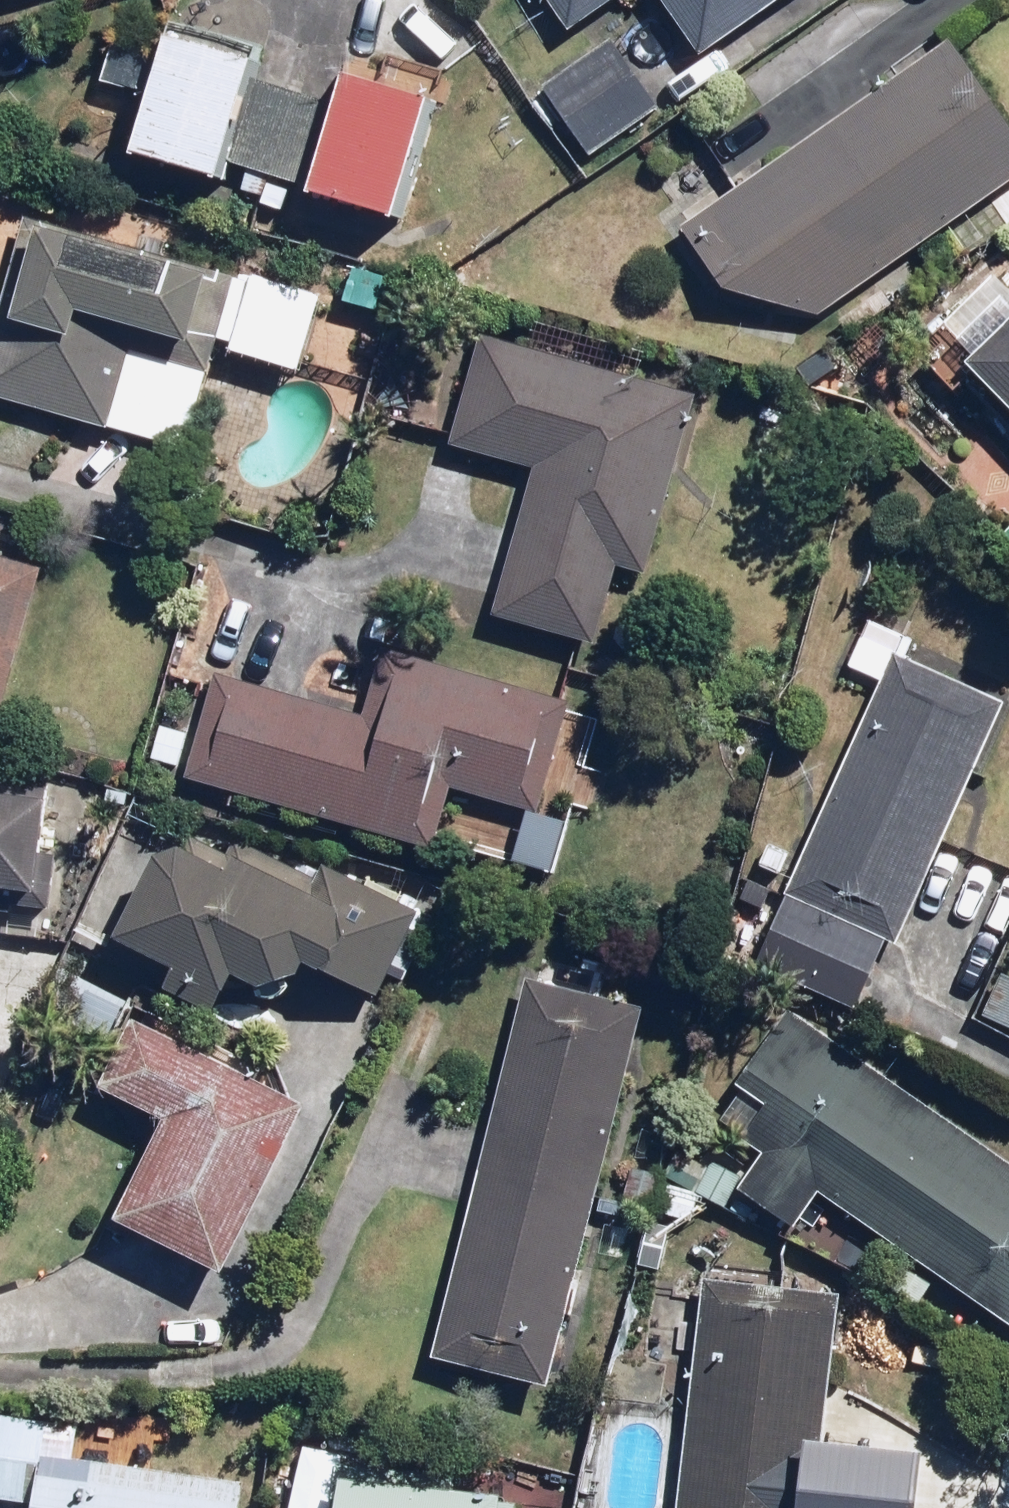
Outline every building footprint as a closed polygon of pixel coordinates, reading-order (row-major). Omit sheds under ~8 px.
[(619,0),(556,0),(577,30),(619,0)] [(709,60),(792,0),(666,0),(709,60)] [(222,185),(261,52),(175,27),(136,160),(222,185)] [(665,107),(613,39),(544,91),(596,160),(665,107)] [(958,42),(691,217),(746,301),(821,314),(1008,180),(1008,119),(958,42)] [(439,99),(346,69),(304,198),(396,229),(439,99)] [(16,245),(0,300),(0,400),(187,453),(212,365),(111,336),(104,358),(76,350),(86,315),(197,347),(219,270),(37,218),(28,249),(16,245)] [(394,315),(254,275),(233,347),(374,387),(394,315)] [(972,370),(1008,407),(1008,332),(972,370)] [(699,392),(485,333),(455,443),(538,467),(497,618),(605,648),(625,573),(648,579),(699,392)] [(5,725),(50,570),(0,556),(0,724),(5,725)] [(802,859),(767,844),(758,865),(791,879),(783,897),(751,883),(742,904),(776,918),(752,976),(852,1018),(885,939),(902,946),(1008,697),(901,652),(908,636),(872,620),(851,671),(877,682),(802,859)] [(161,726),(152,758),(178,766),(175,776),(436,850),(451,795),(472,800),(544,815),(571,707),(390,656),(373,715),(224,673),(205,738),(161,726)] [(43,893),(50,802),(0,798),(0,890),(43,893)] [(175,858),(128,833),(73,936),(220,1014),(240,977),(283,999),(302,962),(384,1006),(434,912),(330,856),(318,879),(243,839),(233,858),(187,834),(175,858)] [(1001,971),(980,1020),(1008,1032),(1008,974),(1001,971)] [(645,1011),(529,982),(434,1362),(550,1391),(645,1011)] [(791,1008),(738,1083),(745,1088),(724,1118),(770,1151),(743,1189),(796,1227),(820,1193),(1008,1326),(1008,1161),(791,1008)] [(310,1106),(140,1021),(107,1088),(175,1122),(127,1219),(228,1270),(310,1106)] [(704,1276),(680,1507),(898,1507),(902,1462),(832,1455),(848,1291),(704,1276)] [(48,1456),(52,1416),(0,1411),(0,1498),(37,1501),(37,1507),(245,1507),(248,1475),(48,1456)] [(340,1487),(339,1507),(513,1507),(513,1493),(340,1487)]
